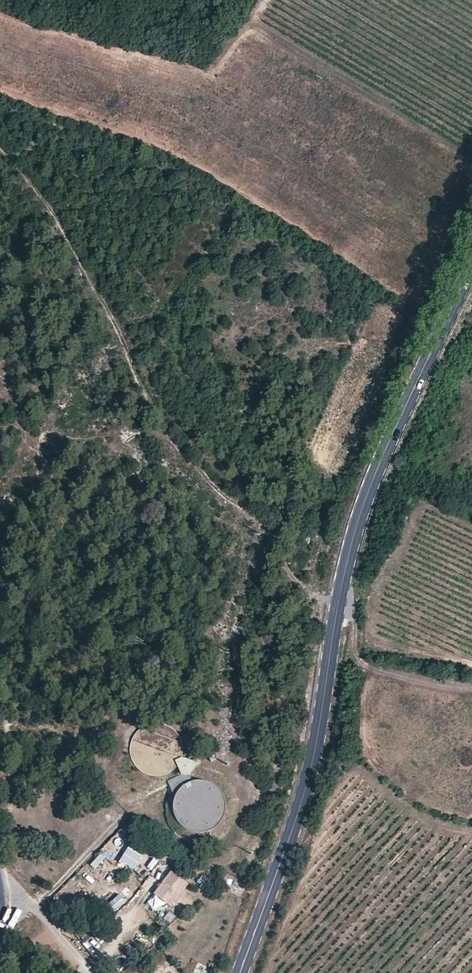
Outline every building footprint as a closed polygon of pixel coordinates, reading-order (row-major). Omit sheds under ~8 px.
[(180,761),(181,753),(180,745),(177,738),(171,732),(164,728),(156,727),(148,728),(140,731),(134,737),(131,744),(129,752),(130,760),(134,767),(139,773),(146,777),(154,779),(163,778),(170,774),(176,769),(180,761)] [(190,765),(180,761),(176,769),(180,779),(169,784),(175,800),(177,796),(180,793),(183,789),(187,787),(192,771),(190,765)] [(225,814),(225,810),(225,805),(224,801),(222,797),(219,793),(216,790),(212,787),(208,785),(204,784),(200,784),(195,784),(191,785),(187,787),(183,789),(180,793),(177,796),(175,800),(174,805),(173,809),(174,814),(175,818),(177,822),(179,826),(182,829),(186,832),(190,834),(194,835),(199,835),(203,835),(208,834),(212,832),(216,829),(219,826),(222,822),(223,818),(225,814)] [(131,842),(120,861),(134,870),(146,850),(131,842)] [(146,850),(134,870),(142,874),(153,855),(146,850)] [(98,872),(106,858),(97,853),(90,868),(98,872)] [(165,905),(170,909),(187,886),(169,873),(153,895),(161,901),(157,906),(161,910),(165,905)] [(57,892),(62,900),(79,889),(74,882),(57,892)] [(113,913),(126,903),(119,895),(106,904),(113,913)] [(93,956),(101,947),(91,938),(83,946),(93,956)]
